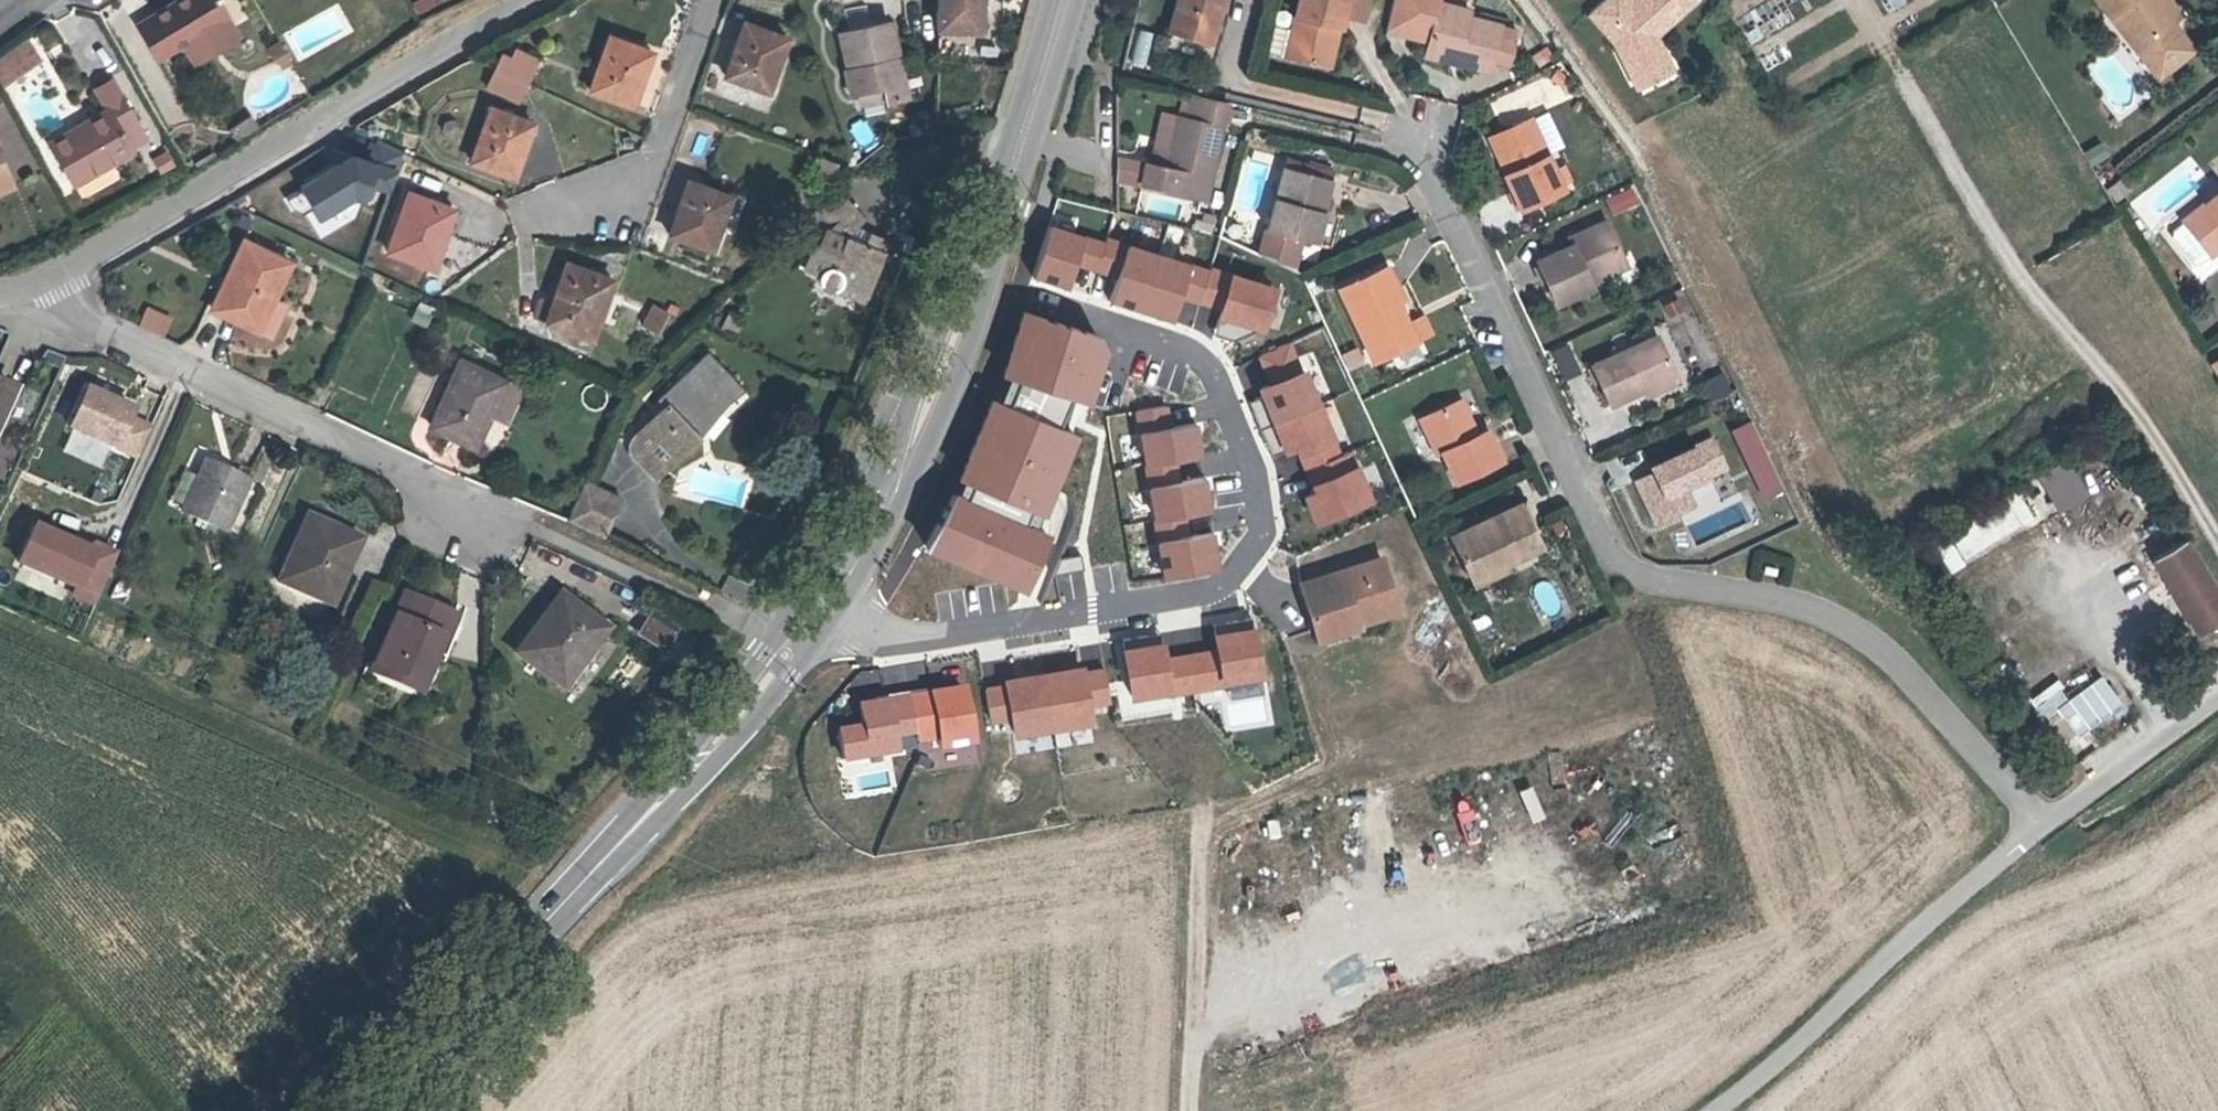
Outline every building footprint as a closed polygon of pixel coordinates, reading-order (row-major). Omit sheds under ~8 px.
[(226,18),(229,16),(218,0),(180,0),(137,26),(158,60),(183,45),(195,63),(237,37),(226,18)] [(936,29),(981,30),(982,0),(937,0),(936,29)] [(1163,51),(1205,64),(1221,11),(1224,0),(1178,0),(1163,51)] [(1286,56),(1326,66),(1336,27),(1341,28),(1344,18),(1364,23),(1370,0),(1301,0),(1286,56)] [(1469,17),(1470,10),(1439,2),(1439,0),(1393,0),(1386,31),(1429,41),(1427,48),(1459,56),(1457,62),(1491,70),(1493,58),(1509,62),(1514,40),(1498,37),(1501,24),(1469,17)] [(1694,1),(1693,0),(1636,0),(1632,4),(1629,0),(1603,0),(1588,13),(1614,41),(1637,86),(1658,76),(1652,64),(1666,58),(1655,36),(1651,29),(1656,24),(1661,30),(1694,1)] [(2158,3),(2162,0),(2098,0),(2110,15),(2116,10),(2142,43),(2136,48),(2158,77),(2192,50),(2171,22),(2172,21),(2158,3)] [(2172,21),(2180,15),(2169,0),(2162,0),(2158,3),(2172,21)] [(2116,10),(2110,15),(2136,48),(2142,43),(2116,10)] [(1221,11),(1205,64),(1213,66),(1228,13),(1221,11)] [(775,72),(787,37),(744,22),(725,76),(765,91),(772,72),(774,73),(775,72)] [(907,98),(890,22),(840,33),(849,74),(847,75),(852,95),(859,93),(882,88),(884,100),(885,103),(907,98)] [(1517,28),(1501,24),(1498,37),(1514,40),(1517,28)] [(1661,30),(1656,24),(1651,29),(1655,36),(1661,30)] [(1143,65),(1153,33),(1140,29),(1131,62),(1143,65)] [(640,87),(652,52),(610,37),(590,90),(631,105),(637,86),(640,87)] [(39,58),(27,40),(0,59),(0,81),(3,84),(39,58)] [(528,81),(539,58),(516,48),(511,57),(502,53),(496,66),(528,81)] [(1459,56),(1427,48),(1425,55),(1457,62),(1459,56)] [(292,64),(284,51),(275,56),(283,69),(292,64)] [(1658,76),(1672,69),(1666,58),(1652,64),(1658,76)] [(1566,77),(1558,70),(1551,79),(1559,86),(1566,77)] [(106,104),(122,95),(114,80),(97,89),(106,104)] [(884,100),(882,88),(859,93),(861,105),(884,100)] [(127,141),(143,132),(122,95),(106,104),(109,111),(51,143),(74,184),(133,151),(131,148),(127,141)] [(1214,166),(1228,104),(1191,96),(1189,104),(1186,118),(1179,117),(1177,116),(1170,149),(1155,145),(1151,164),(1146,163),(1141,184),(1162,189),(1161,190),(1200,198),(1208,165),(1214,166)] [(1179,117),(1186,118),(1189,104),(1181,103),(1179,117)] [(522,154),(533,123),(490,108),(471,162),(511,176),(518,157),(521,158),(522,154)] [(1564,148),(1548,112),(1532,120),(1547,155),(1564,148)] [(1162,113),(1155,145),(1170,149),(1177,116),(1162,113)] [(1506,174),(1521,209),(1563,190),(1561,186),(1554,170),(1547,155),(1532,120),(1531,119),(1494,135),(1511,172),(1506,174)] [(131,148),(147,139),(143,132),(127,141),(131,148)] [(341,155),(367,168),(377,147),(351,134),(341,155)] [(1141,184),(1146,163),(1122,158),(1118,179),(1141,184)] [(0,160),(0,189),(11,184),(0,160)] [(1334,173),(1286,160),(1282,164),(1335,179),(1334,173)] [(1316,244),(1335,179),(1282,164),(1256,253),(1296,265),(1303,240),(1316,244)] [(1207,200),(1214,166),(1208,165),(1200,198),(1207,200)] [(1571,182),(1564,165),(1554,170),(1561,186),(1571,182)] [(718,230),(730,196),(688,181),(669,234),(708,249),(715,230),(717,231),(718,230)] [(838,191),(813,215),(826,231),(819,246),(814,244),(805,267),(821,274),(820,275),(820,277),(819,279),(820,281),(820,283),(822,286),(824,287),(825,288),(826,289),(829,289),(832,290),(833,289),(835,289),(837,288),(838,287),(840,286),(841,284),(841,283),(866,293),(887,242),(870,235),(864,247),(844,238),(855,229),(865,219),(838,191)] [(441,249),(455,209),(408,192),(387,252),(431,268),(438,248),(441,249)] [(2183,220),(2184,221),(2199,241),(2205,236),(2215,250),(2217,248),(2217,193),(2183,220)] [(1210,232),(1214,215),(1204,213),(1200,230),(1210,232)] [(2198,263),(2215,250),(2205,236),(2199,241),(2184,221),(2173,230),(2172,236),(2192,262),(2198,263)] [(1623,260),(1606,222),(1569,239),(1572,246),(1537,261),(1556,304),(1592,288),(1590,284),(1587,276),(1623,260)] [(1105,274),(1115,244),(1049,223),(1032,274),(1065,285),(1072,263),(1105,274)] [(855,229),(844,238),(864,247),(870,235),(855,229)] [(1125,240),(1106,301),(1171,321),(1179,296),(1208,305),(1219,269),(1125,240)] [(290,263),(244,241),(212,308),(255,329),(265,307),(263,305),(266,297),(273,300),(290,263)] [(1627,268),(1623,260),(1587,276),(1590,284),(1627,268)] [(599,319),(613,280),(567,264),(546,322),(589,338),(596,318),(599,319)] [(1379,270),(1393,303),(1398,300),(1404,298),(1390,266),(1379,270)] [(1379,270),(1340,287),(1372,360),(1416,341),(1398,300),(1393,303),(1379,270)] [(1273,285),(1229,271),(1212,336),(1232,340),(1262,327),(1273,285)] [(862,302),(866,293),(841,283),(841,284),(840,286),(838,287),(837,288),(835,289),(833,289),(862,302)] [(265,307),(255,329),(269,336),(284,305),(273,300),(266,297),(263,305),(265,307)] [(146,305),(137,327),(164,338),(172,316),(146,305)] [(657,333),(667,312),(654,305),(643,326),(657,333)] [(729,309),(717,328),(733,338),(745,318),(729,309)] [(1104,339),(1020,310),(999,372),(1083,400),(1104,339)] [(1643,389),(1675,375),(1656,335),(1592,366),(1610,405),(1643,389)] [(1269,384),(1257,388),(1285,455),(1295,451),(1303,470),(1342,453),(1306,367),(1302,368),(1291,342),(1257,356),(1269,384)] [(1362,363),(1355,348),(1343,353),(1349,369),(1362,363)] [(708,351),(659,397),(666,404),(635,435),(631,443),(630,449),(632,454),(635,458),(638,461),(658,443),(675,461),(699,438),(692,430),(740,385),(708,351)] [(2208,363),(2217,382),(2217,358),(2208,363)] [(490,414),(505,382),(461,362),(431,427),(472,445),(486,414),(489,416),(490,414)] [(1727,374),(1705,377),(1709,399),(1730,396),(1727,374)] [(1646,395),(1678,381),(1675,375),(1643,389),(1646,395)] [(10,386),(0,381),(0,409),(10,386)] [(505,421),(520,389),(505,382),(490,414),(505,421)] [(68,430),(136,460),(148,433),(125,423),(129,415),(84,395),(68,430)] [(1073,430),(990,397),(959,477),(1042,509),(1073,430)] [(1500,462),(1486,431),(1476,435),(1460,400),(1420,418),(1436,454),(1441,452),(1455,482),(1500,462)] [(1132,410),(1136,431),(1173,425),(1170,404),(1132,410)] [(1756,420),(1733,428),(1758,501),(1781,493),(1756,420)] [(1173,425),(1136,431),(1142,467),(1177,461),(1201,457),(1195,421),(1173,425)] [(1723,462),(1712,438),(1651,468),(1653,473),(1636,481),(1654,518),(1671,510),(1673,514),(1693,505),(1684,486),(1708,475),(1705,470),(1723,462)] [(658,443),(638,461),(656,480),(675,461),(658,443)] [(2058,514),(2089,494),(2066,458),(2035,477),(2058,514)] [(224,530),(248,481),(206,461),(183,511),(224,530)] [(1177,461),(1142,467),(1146,489),(1181,483),(1177,461)] [(1726,466),(1723,462),(1705,470),(1708,475),(1726,466)] [(1355,467),(1302,489),(1316,522),(1369,501),(1355,467)] [(1181,483),(1146,489),(1153,523),(1183,518),(1210,514),(1205,479),(1181,483)] [(584,483),(567,520),(602,537),(619,499),(584,483)] [(1045,532),(951,492),(929,544),(1022,585),(1045,532)] [(1912,541),(1925,565),(1943,556),(1949,567),(2035,522),(2019,492),(1941,534),(1937,528),(1912,541)] [(1539,546),(1520,504),(1451,536),(1468,573),(1501,558),(1503,563),(1539,546)] [(1671,510),(1654,518),(1656,523),(1673,514),(1671,510)] [(325,602),(355,536),(307,515),(278,581),(325,602)] [(1183,518),(1153,523),(1155,543),(1186,539),(1183,518)] [(94,605),(117,556),(96,547),(93,553),(36,527),(19,564),(76,589),(73,596),(94,605)] [(1186,539),(1155,543),(1160,578),(1220,569),(1215,535),(1186,539)] [(334,606),(364,540),(355,536),(325,602),(334,606)] [(2184,540),(2153,560),(2198,633),(2217,622),(2217,596),(2184,540)] [(1501,558),(1468,573),(1473,583),(1506,568),(1503,563),(1501,558)] [(1398,610),(1381,559),(1301,584),(1315,629),(1356,616),(1358,623),(1398,610)] [(922,582),(920,595),(902,591),(899,606),(934,613),(940,585),(922,582)] [(1500,583),(1481,591),(1488,606),(1506,598),(1500,583)] [(405,592),(371,671),(390,679),(393,672),(417,683),(438,634),(444,637),(452,620),(455,613),(405,592)] [(561,686),(604,629),(588,616),(561,595),(517,653),(561,686)] [(588,616),(604,629),(561,686),(569,692),(617,627),(593,609),(588,616)] [(670,662),(688,636),(650,611),(633,638),(670,662)] [(1356,616),(1315,629),(1318,639),(1359,626),(1358,623),(1356,616)] [(393,672),(390,679),(428,695),(459,624),(452,620),(444,637),(438,634),(417,683),(393,672)] [(1207,631),(1210,649),(1216,684),(1261,676),(1252,623),(1207,631)] [(1166,639),(1122,646),(1130,698),(1174,691),(1168,656),(1166,639)] [(1210,649),(1168,656),(1174,691),(1216,684),(1210,649)] [(1102,668),(986,683),(991,722),(1008,720),(1010,735),(1088,725),(1086,711),(1107,708),(1102,668)] [(2074,737),(2122,704),(2102,675),(2054,708),(2074,737)] [(2049,719),(2066,689),(2048,679),(2031,709),(2049,719)] [(963,687),(834,699),(839,757),(968,745),(963,687)]
